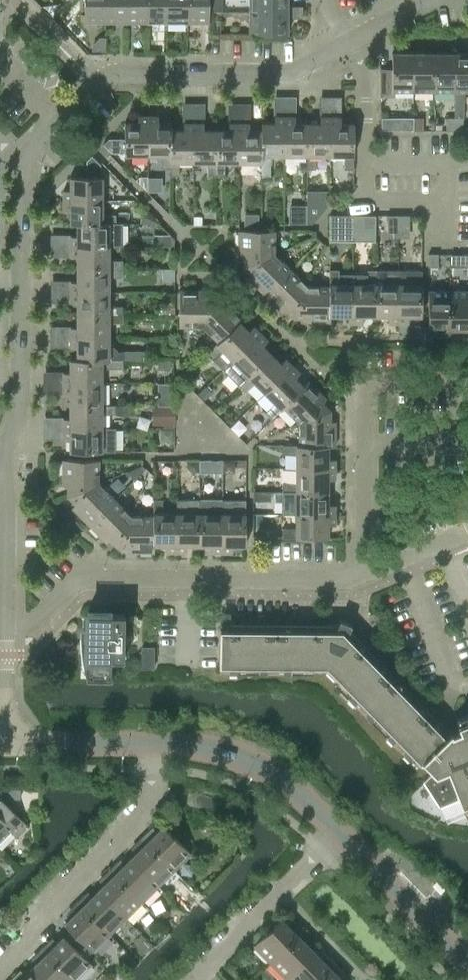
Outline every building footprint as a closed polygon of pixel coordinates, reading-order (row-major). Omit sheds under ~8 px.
[(106,23),(106,0),(84,0),(84,23),(106,23)] [(126,0),(106,0),(106,23),(126,23),(126,0)] [(146,23),(146,0),(126,0),(126,23),(146,23)] [(166,23),(166,0),(146,0),(146,23),(166,23)] [(187,23),(187,0),(166,0),(166,23),(187,23)] [(208,0),(187,0),(187,23),(208,23),(208,0)] [(249,12),(287,12),(287,7),(287,0),(249,0),(249,12)] [(287,18),(295,18),(295,7),(287,7),(287,12),(249,12),(249,34),(287,34),(287,18)] [(412,91),(412,53),(391,53),(391,69),(380,69),(380,96),(394,96),(394,91),(412,91)] [(433,91),(433,53),(412,53),(412,91),(433,91)] [(453,53),(433,53),(433,91),(453,91),(453,53)] [(453,91),(467,91),(467,53),(453,53),(453,91)] [(147,155),(147,116),(137,116),(137,123),(124,123),(124,139),(108,139),(103,144),(111,153),(124,153),(124,155),(147,155)] [(170,168),(170,175),(171,123),(158,123),(158,116),(147,116),(147,155),(161,155),(161,168),(170,168)] [(270,155),(284,155),(284,116),(274,116),(274,123),(261,123),(261,130),(261,176),(270,176),(270,155)] [(294,116),(284,116),(284,155),(298,155),(298,169),(306,169),(307,123),(294,123),(294,116)] [(319,123),(307,123),(306,169),(315,169),(315,155),(330,155),(330,116),(319,116),(319,123)] [(330,116),(330,155),(344,155),(344,169),(353,169),(353,123),(340,123),(340,116),(330,116)] [(412,131),(423,131),(423,118),(413,118),(412,131)] [(453,131),(463,131),(462,118),(453,118),(453,131)] [(179,162),(192,162),(192,123),(183,123),(183,130),(171,130),(171,123),(170,175),(179,175),(179,162)] [(203,123),(192,123),(192,162),(207,162),(207,175),(215,176),(215,130),(203,130),(203,123)] [(228,130),(215,130),(215,176),(224,176),(224,162),(238,162),(239,123),(228,123),(228,130)] [(253,176),(261,176),(261,130),(249,130),(249,123),(239,123),(238,162),(253,162),(253,176)] [(63,200),(102,200),(102,177),(100,177),(100,164),(91,155),(86,161),(86,177),(70,177),(70,190),(63,190),(63,200)] [(311,223),(328,205),(329,191),(306,190),(306,210),(306,223),(311,223)] [(102,214),(102,200),(63,200),(63,210),(70,210),(70,224),(122,223),(115,223),(115,214),(102,214)] [(306,223),(306,210),(288,210),(288,223),(306,223)] [(329,240),(352,241),(352,215),(329,214),(329,240)] [(375,241),(375,216),(375,215),(352,215),(352,241),(375,241)] [(387,215),(387,237),(398,237),(398,215),(387,215)] [(398,237),(409,237),(409,215),(398,215),(398,237)] [(122,232),(122,223),(70,224),(77,224),(77,236),(70,236),(70,246),(109,245),(109,232),(122,232)] [(243,267),(274,254),(274,230),(238,230),(238,255),(243,256),(243,267)] [(109,260),(109,245),(70,246),(70,256),(77,256),(77,268),(122,268),(122,260),(109,260)] [(291,270),(274,254),(243,267),(251,275),(247,278),(265,296),(291,270)] [(438,254),(430,254),(428,254),(428,267),(438,267),(438,254)] [(122,277),(122,268),(77,268),(77,281),(70,281),(70,291),(109,291),(109,277),(122,277)] [(294,317),(307,286),(291,270),(265,296),(282,313),(286,309),(293,317),(294,317)] [(352,273),(338,272),(338,270),(329,270),(329,286),(330,287),(329,316),(330,315),(342,315),(342,322),(352,322),(352,273)] [(362,315),(375,315),(375,270),(367,270),(367,273),(352,273),(352,322),(362,322),(362,315)] [(387,323),(398,323),(398,284),(384,284),(384,270),(375,270),(375,315),(387,316),(387,323)] [(398,323),(408,323),(408,316),(421,316),(421,270),(398,270),(398,284),(398,323)] [(305,322),(330,322),(330,315),(329,316),(330,287),(329,286),(307,286),(294,317),(305,317),(305,322)] [(202,326),(215,294),(204,294),(204,290),(179,289),(179,326),(202,326)] [(109,305),(109,291),(70,291),(70,301),(77,301),(77,313),(122,314),(122,305),(109,305)] [(428,329),(449,329),(449,291),(428,291),(428,329)] [(467,329),(467,291),(449,291),(449,329),(467,329)] [(223,302),(215,294),(202,326),(218,341),(218,343),(244,317),(226,299),(223,302)] [(70,327),(69,336),(108,336),(108,323),(122,323),(122,314),(77,313),(76,327),(70,327)] [(222,350),(232,360),(260,332),(253,325),(248,330),(239,322),(244,317),(218,343),(218,341),(206,353),(213,360),(222,350)] [(267,340),(260,332),(232,360),(242,370),(233,380),(238,385),(271,353),(262,345),(267,340)] [(76,347),(76,359),(122,359),(122,351),(108,351),(108,336),(69,336),(69,347),(76,347)] [(255,382),(264,392),(291,364),(285,358),(280,363),(271,353),(238,385),(245,392),(255,382)] [(62,372),(62,382),(101,382),(101,368),(122,368),(122,359),(76,359),(69,359),(69,372),(62,372)] [(265,412),(272,418),(282,407),(282,406),(303,385),(294,377),(299,372),(291,364),(264,392),(275,402),(265,412)] [(283,407),(299,423),(330,410),(322,402),(325,398),(308,381),(303,385),(282,406),(282,407),(272,418),(283,407)] [(101,404),(101,397),(101,382),(62,382),(62,393),(69,393),(69,405),(101,405),(101,404)] [(115,410),(123,410),(123,404),(101,404),(101,405),(69,405),(69,418),(62,418),(62,428),(101,428),(101,414),(115,414),(115,410)] [(330,421),(330,410),(299,423),(299,445),(299,446),(328,446),(335,446),(335,421),(330,421)] [(115,428),(101,428),(62,428),(62,438),(69,438),(69,451),(115,451),(115,428)] [(296,454),(296,468),(335,468),(335,458),(328,458),(328,446),(335,446),(328,446),(299,446),(299,445),(282,445),(282,454),(296,454)] [(67,496),(99,483),(98,459),(62,459),(62,485),(67,485),(67,496)] [(282,482),(282,491),(328,491),(328,479),(335,479),(335,468),(296,468),(296,482),(282,482)] [(115,499),(99,483),(67,496),(75,504),(71,507),(89,525),(115,499)] [(296,500),(295,513),(334,514),(334,504),(327,504),(328,491),(282,491),(282,500),(296,500)] [(110,539),(117,547),(130,515),(131,515),(115,499),(89,525),(106,542),(110,539)] [(153,499),(153,515),(154,515),(153,544),(154,544),(154,545),(166,545),(166,552),(176,552),(176,513),(162,513),(162,499),(153,499)] [(199,545),(200,499),(176,499),(176,513),(176,552),(186,552),(186,545),(199,545)] [(222,513),(208,513),(208,499),(200,499),(199,545),(211,545),(211,552),(222,552),(223,513),(222,513)] [(245,499),(236,499),(222,499),(222,513),(223,513),(222,552),(232,552),(232,545),(245,545),(245,499)] [(334,514),(295,513),(295,528),(282,528),(282,537),(327,537),(327,524),(334,524),(334,514)] [(153,515),(131,515),(130,515),(117,547),(128,547),(128,551),(154,552),(154,545),(154,544),(153,544),(154,515),(153,515)] [(86,629),(80,629),(80,631),(80,641),(81,651),(82,660),(85,669),(87,678),(111,678),(111,673),(111,659),(123,659),(124,647),(124,639),(124,614),(112,613),(112,611),(87,610),(87,613),(86,629)] [(219,671),(237,671),(237,666),(260,666),(260,671),(291,672),(291,666),(326,667),(350,691),(346,695),(366,716),(370,712),(390,732),(386,736),(408,759),(412,755),(420,763),(422,761),(432,771),(423,781),(439,806),(459,798),(463,809),(467,807),(467,714),(465,715),(467,719),(457,723),(457,724),(459,730),(451,733),(449,727),(449,728),(447,726),(355,635),(355,634),(354,632),(353,633),(349,629),(351,624),(348,623),(339,620),(337,624),(329,624),(229,623),(229,628),(221,628),(221,627),(220,627),(219,627),(219,665),(219,671)] [(141,647),(141,668),(154,668),(154,647),(141,647)] [(10,830),(16,835),(27,824),(0,797),(0,839),(10,830)] [(148,830),(141,837),(173,869),(190,852),(163,825),(153,835),(148,830)] [(173,869),(141,837),(134,843),(139,848),(130,858),(157,885),(173,869)] [(141,901),(157,885),(130,858),(120,867),(115,862),(109,869),(141,901)] [(125,917),(141,901),(109,869),(102,875),(107,880),(98,890),(125,917)] [(76,901),(109,933),(125,917),(98,890),(88,899),(83,894),(76,901)] [(92,950),(109,933),(76,901),(70,908),(75,913),(64,923),(74,932),(70,936),(86,951),(89,948),(92,950)] [(253,945),(270,962),(302,929),(296,923),(291,928),(280,917),(253,945)] [(270,962),(286,978),(313,951),(304,941),(309,936),(302,929),(270,962)] [(41,947),(73,979),(90,963),(82,955),(86,951),(70,936),(67,939),(63,936),(53,946),(48,941),(41,947)] [(30,968),(41,979),(73,979),(41,947),(34,954),(39,959),(30,968)] [(288,979),(316,979),(334,962),(328,955),(322,960),(313,951),(286,978),(288,979)] [(316,979),(342,979),(336,974),(341,969),(334,962),(316,979)] [(9,979),(41,979),(30,968),(21,978),(15,973),(9,979)]
